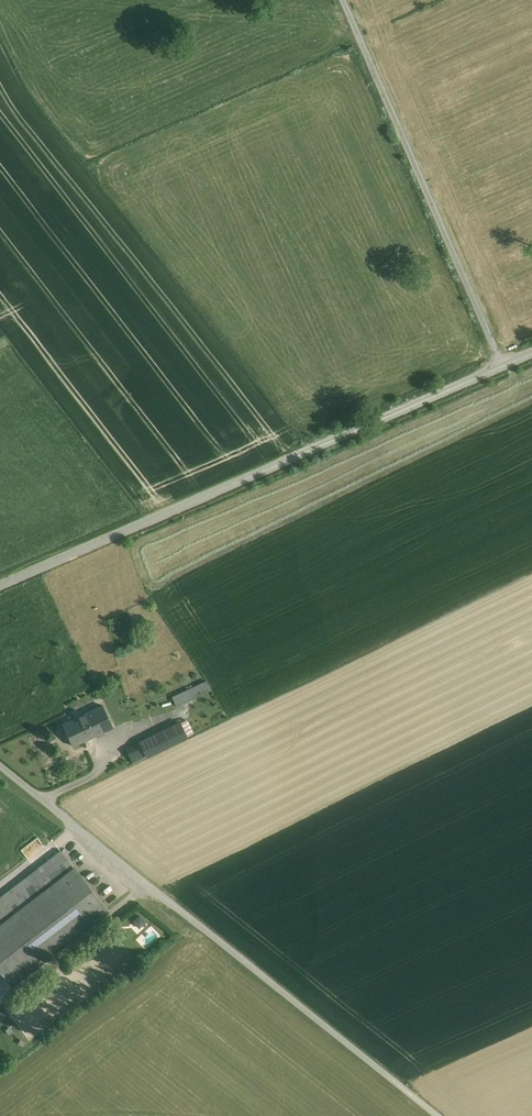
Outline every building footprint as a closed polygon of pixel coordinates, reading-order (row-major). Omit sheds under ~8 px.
[(206,682),(171,699),(175,708),(211,691),(206,682)] [(102,706),(61,725),(73,749),(84,743),(114,730),(102,706)] [(182,721),(126,748),(133,763),(189,736),(182,721)] [(0,899),(0,967),(16,987),(110,914),(62,851),(0,899)] [(149,932),(153,928),(147,921),(136,930),(141,936),(138,938),(144,945),(154,937),(149,932)]
